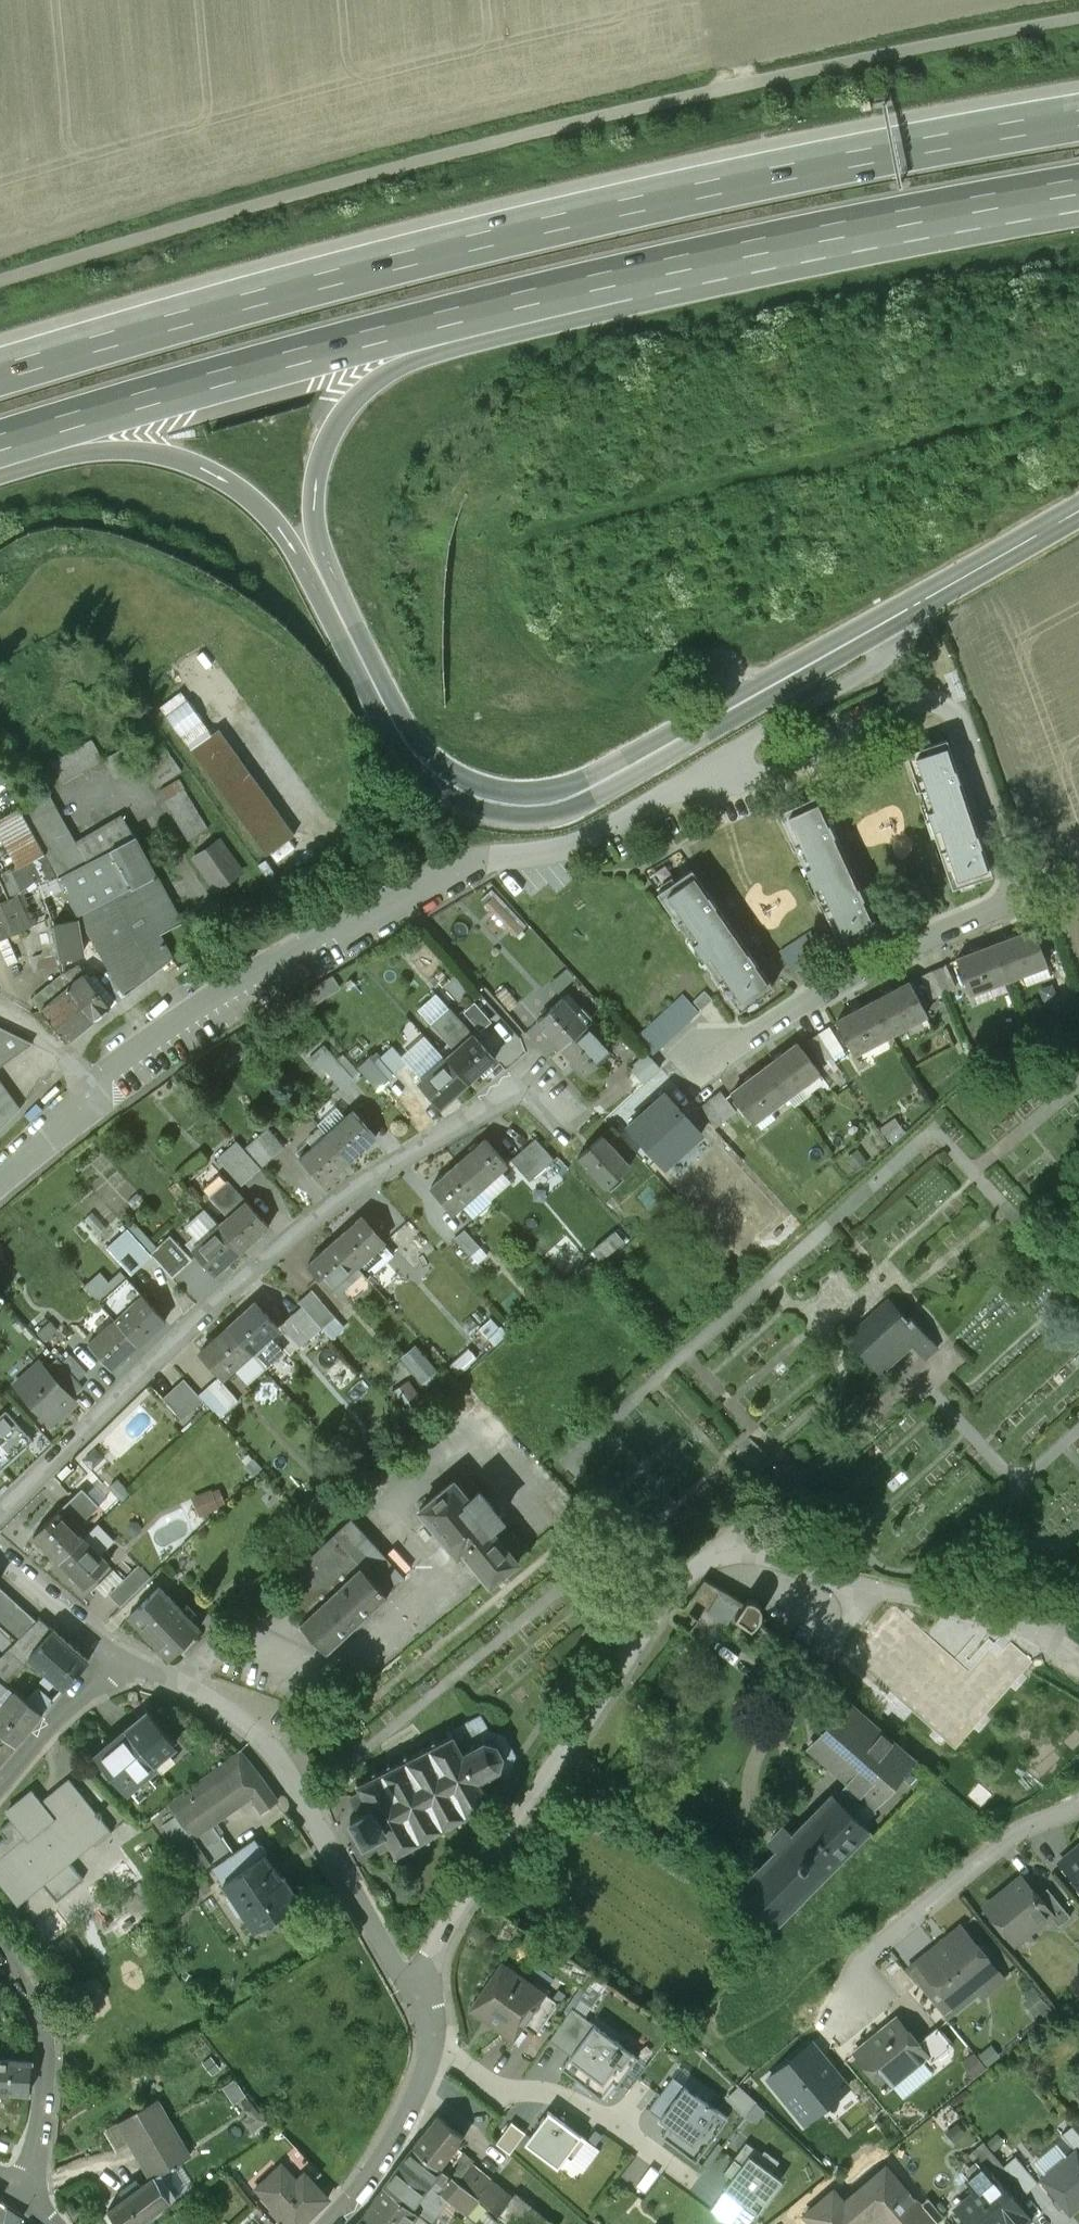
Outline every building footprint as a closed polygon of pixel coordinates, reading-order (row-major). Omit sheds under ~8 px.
[(991,873),(946,740),(908,753),(953,886),(991,873)] [(93,743),(52,766),(63,786),(104,763),(93,743)] [(125,751),(105,763),(116,782),(136,771),(125,751)] [(181,773),(165,751),(142,767),(157,789),(181,773)] [(204,825),(184,792),(166,804),(189,842),(208,831),(204,825)] [(78,847),(49,796),(23,811),(61,880),(135,839),(125,820),(78,847)] [(876,924),(817,796),(781,813),(840,940),(876,924)] [(190,849),(209,889),(243,872),(223,833),(190,849)] [(135,839),(61,880),(98,947),(127,996),(173,958),(159,937),(182,924),(135,839)] [(772,986),(692,870),(659,893),(739,1009),(772,986)] [(923,874),(890,891),(900,912),(933,896),(923,874)] [(0,903),(0,940),(31,926),(17,895),(0,903)] [(77,921),(54,925),(60,958),(83,954),(77,921)] [(1046,963),(1034,930),(994,945),(1007,979),(1046,963)] [(811,931),(780,952),(794,972),(824,951),(811,931)] [(994,945),(957,959),(970,993),(1007,979),(994,945)] [(955,987),(945,965),(933,971),(943,993),(955,987)] [(567,968),(550,983),(558,992),(575,978),(567,968)] [(933,971),(921,977),(931,998),(943,993),(933,971)] [(92,984),(85,975),(69,988),(96,1021),(112,1008),(92,984)] [(123,999),(109,976),(100,981),(99,979),(92,984),(112,1008),(123,999)] [(910,982),(874,1002),(891,1033),(926,1014),(910,982)] [(69,988),(41,1010),(68,1044),(96,1021),(69,988)] [(713,999),(705,991),(693,1001),(701,1010),(713,999)] [(699,1012),(683,994),(673,1004),(689,1022),(699,1012)] [(587,1025),(563,998),(537,1021),(562,1048),(587,1025)] [(874,1002),(837,1022),(854,1053),(891,1033),(874,1002)] [(689,1022),(673,1004),(646,1029),(662,1047),(689,1022)] [(493,1057),(448,1009),(427,1028),(450,1053),(445,1058),(467,1082),(493,1057)] [(587,1025),(562,1048),(586,1075),(611,1052),(587,1025)] [(843,1049),(829,1027),(818,1034),(832,1056),(843,1049)] [(0,1028),(0,1067),(32,1044),(0,1028)] [(662,1047),(646,1029),(635,1039),(646,1052),(651,1057),(662,1047)] [(832,1056),(818,1034),(807,1041),(821,1063),(832,1056)] [(798,1044),(765,1069),(786,1097),(819,1072),(798,1044)] [(393,1046),(379,1060),(393,1075),(408,1062),(393,1046)] [(646,1052),(630,1067),(643,1082),(660,1068),(651,1057),(646,1052)] [(467,1082),(445,1058),(418,1083),(440,1107),(467,1082)] [(353,1079),(336,1061),(326,1070),(343,1088),(353,1079)] [(765,1069),(732,1093),(754,1122),(786,1097),(765,1069)] [(20,1109),(0,1081),(0,1129),(20,1109)] [(736,1112),(720,1091),(697,1109),(714,1128),(736,1112)] [(702,1133),(665,1093),(647,1110),(683,1150),(702,1133)] [(683,1150),(647,1110),(628,1126),(666,1167),(683,1150)] [(351,1112),(327,1136),(349,1160),(374,1138),(351,1112)] [(281,1145),(267,1130),(244,1150),(258,1165),(281,1145)] [(534,1134),(506,1155),(524,1178),(551,1158),(534,1134)] [(598,1135),(574,1156),(601,1188),(625,1166),(625,1165),(598,1135)] [(327,1136),(299,1161),(321,1186),(349,1160),(327,1136)] [(505,1162),(481,1136),(457,1160),(479,1186),(505,1162)] [(244,1150),(235,1139),(216,1157),(239,1183),(258,1165),(244,1150)] [(479,1186),(457,1160),(429,1186),(452,1211),(479,1186)] [(267,1225),(226,1179),(208,1195),(226,1215),(217,1223),(240,1249),(267,1225)] [(360,1216),(332,1241),(356,1267),(383,1242),(360,1216)] [(217,1223),(191,1247),(213,1273),(240,1249),(217,1223)] [(153,1250),(130,1225),(109,1245),(134,1272),(155,1252),(153,1250)] [(193,1256),(171,1233),(153,1250),(155,1252),(175,1273),(193,1256)] [(356,1267),(332,1241),(306,1264),(330,1290),(356,1267)] [(129,1278),(103,1302),(118,1317),(141,1341),(166,1317),(129,1278)] [(328,1312),(308,1289),(294,1301),(299,1307),(314,1324),(328,1312)] [(279,1324),(258,1302),(232,1325),(254,1350),(280,1326),(279,1324)] [(897,1304),(853,1344),(881,1374),(912,1346),(925,1360),(938,1348),(897,1304)] [(314,1324),(299,1307),(279,1324),(280,1326),(294,1342),(314,1324)] [(118,1317),(92,1343),(114,1366),(141,1341),(118,1317)] [(54,1322),(41,1334),(47,1341),(60,1329),(54,1322)] [(254,1350),(232,1325),(206,1350),(227,1374),(254,1350)] [(410,1341),(395,1355),(424,1385),(439,1370),(410,1341)] [(87,1376),(71,1357),(63,1364),(80,1382),(87,1376)] [(63,1364),(58,1359),(47,1369),(74,1397),(85,1387),(80,1382),(63,1364)] [(343,1361),(335,1368),(340,1373),(335,1377),(341,1385),(354,1375),(343,1361)] [(41,1363),(18,1384),(53,1423),(64,1413),(62,1411),(76,1398),(74,1397),(47,1369),(41,1363)] [(243,1401),(219,1376),(201,1394),(225,1419),(243,1401)] [(201,1394),(187,1379),(166,1397),(186,1419),(206,1401),(201,1394)] [(0,1420),(0,1471),(34,1442),(8,1413),(0,1420)] [(533,1545),(458,1473),(416,1512),(489,1582),(533,1545)] [(195,1511),(223,1502),(217,1484),(189,1494),(195,1511)] [(82,1492),(36,1540),(59,1564),(82,1541),(75,1534),(100,1509),(82,1492)] [(351,1518),(279,1584),(307,1615),(299,1622),(325,1651),(406,1578),(351,1518)] [(109,1567),(82,1541),(59,1564),(85,1592),(109,1567)] [(263,1586),(245,1602),(261,1620),(279,1603),(263,1586)] [(0,1587),(0,1624),(17,1640),(37,1620),(0,1587)] [(198,1633),(158,1591),(129,1618),(169,1661),(198,1633)] [(64,1689),(89,1660),(55,1630),(28,1658),(64,1689)] [(0,1660),(0,1679),(6,1684),(15,1672),(0,1660)] [(52,1703),(36,1689),(27,1700),(42,1714),(52,1703)] [(43,1714),(42,1714),(27,1700),(17,1691),(0,1711),(0,1732),(16,1746),(26,1733),(43,1714)] [(919,1759),(854,1700),(812,1746),(850,1782),(844,1787),(836,1796),(855,1815),(871,1798),(877,1805),(919,1759)] [(148,1711),(127,1732),(157,1766),(162,1772),(176,1760),(168,1750),(176,1744),(148,1711)] [(488,1726),(481,1712),(447,1730),(445,1736),(438,1740),(435,1735),(432,1737),(434,1743),(426,1748),(424,1743),(419,1745),(422,1750),(411,1755),(409,1751),(406,1753),(408,1757),(394,1764),(392,1759),(388,1761),(391,1766),(380,1772),(377,1767),(374,1769),(377,1774),(363,1781),(359,1779),(358,1782),(364,1785),(367,1791),(353,1797),(362,1813),(353,1818),(365,1842),(374,1837),(383,1853),(394,1847),(397,1852),(396,1857),(399,1857),(400,1852),(413,1847),(414,1850),(418,1849),(416,1845),(427,1838),(429,1842),(433,1840),(431,1836),(442,1830),(444,1833),(448,1832),(447,1828),(458,1821),(461,1825),(464,1823),(462,1819),(472,1813),(474,1817),(477,1815),(475,1810),(482,1807),(485,1810),(488,1806),(485,1804),(486,1797),(501,1796),(513,1788),(507,1778),(513,1753),(502,1733),(488,1726)] [(96,1756),(126,1793),(157,1766),(127,1732),(125,1730),(96,1756)] [(0,1732),(0,1761),(2,1763),(16,1746),(0,1732)] [(247,1759),(174,1811),(184,1826),(192,1837),(214,1821),(251,1795),(263,1811),(278,1800),(247,1759)] [(70,1779),(42,1802),(34,1792),(7,1813),(13,1820),(0,1830),(6,1837),(0,1842),(0,1882),(19,1905),(21,1903),(18,1901),(42,1881),(58,1900),(84,1878),(69,1859),(93,1840),(97,1845),(113,1832),(101,1817),(103,1815),(99,1811),(97,1813),(70,1779)] [(870,1830),(855,1815),(836,1796),(833,1794),(818,1809),(793,1833),(832,1872),(868,1832),(870,1830)] [(232,1847),(214,1821),(192,1837),(210,1863),(232,1847)] [(832,1872),(793,1833),(784,1824),(766,1842),(776,1851),(735,1891),(774,1930),(776,1928),(832,1872)] [(192,1837),(184,1826),(170,1835),(176,1843),(168,1848),(189,1878),(210,1863),(192,1837)] [(1060,1862),(1078,1886),(1078,1846),(1060,1862)] [(282,1879),(265,1853),(238,1870),(222,1880),(232,1895),(228,1898),(235,1909),(238,1913),(242,1910),(255,1929),(296,1901),(294,1897),(297,1895),(285,1876),(282,1879)] [(229,1857),(214,1868),(222,1880),(238,1870),(229,1857)] [(1033,1889),(1023,1877),(1009,1889),(1011,1892),(988,1910),(1009,1937),(1015,1938),(1032,1925),(1042,1924),(1054,1915),(1039,1896),(1034,1900),(1030,1894),(1032,1893),(1033,1889)] [(1074,1917),(1050,1888),(1040,1896),(1064,1925),(1074,1917)] [(1000,1975),(962,1928),(919,1964),(957,2011),(1000,1975)] [(503,1964),(471,2009),(508,2035),(519,2021),(523,2024),(544,1994),(503,1964)] [(566,2047),(581,2014),(565,2007),(550,2040),(566,2047)] [(856,2054),(887,2091),(926,2059),(927,2058),(917,2044),(897,2021),(856,2054)] [(638,2058),(594,2025),(562,2069),(602,2098),(614,2082),(618,2085),(638,2058)] [(953,2048),(937,2028),(917,2044),(927,2058),(926,2059),(931,2065),(953,2048)] [(818,2058),(809,2047),(781,2069),(790,2080),(818,2058)] [(778,2090),(806,2123),(850,2088),(823,2055),(818,2058),(790,2080),(778,2090)] [(0,2062),(0,2094),(29,2096),(32,2064),(0,2062)] [(685,2086),(709,2103),(717,2093),(682,2067),(649,2111),(660,2119),(685,2086)] [(745,2112),(753,2097),(733,2085),(724,2099),(745,2112)] [(709,2103),(685,2086),(660,2119),(671,2127),(663,2138),(696,2162),(729,2118),(709,2103)] [(190,2155),(157,2098),(119,2121),(132,2142),(153,2177),(159,2173),(168,2168),(173,2165),(173,2166),(178,2163),(177,2162),(190,2155)] [(587,2140),(549,2112),(525,2143),(558,2168),(566,2157),(571,2161),(587,2140)] [(414,2146),(439,2167),(464,2136),(438,2115),(414,2146)] [(119,2121),(104,2130),(117,2151),(132,2142),(119,2121)] [(1064,2136),(1078,2153),(1078,2133),(1074,2127),(1064,2136)] [(762,2154),(747,2143),(725,2172),(732,2177),(724,2189),(726,2190),(726,2189),(749,2207),(756,2197),(765,2204),(782,2180),(772,2172),(780,2161),(765,2150),(762,2154)] [(1005,2168),(986,2145),(974,2155),(985,2167),(986,2166),(998,2180),(1008,2171),(1005,2168)] [(439,2167),(414,2146),(402,2163),(430,2185),(447,2198),(465,2214),(478,2199),(446,2172),(439,2167)] [(322,2172),(299,2149),(283,2164),(304,2187),(312,2180),(313,2181),(322,2172)] [(464,2152),(446,2172),(478,2199),(508,2223),(551,2223),(516,2196),(514,2199),(473,2165),(475,2161),(464,2152)] [(1078,2210),(1078,2153),(1078,2152),(1043,2181),(1072,2216),(1078,2210)] [(623,2178),(640,2193),(659,2172),(642,2157),(623,2178)] [(1039,2185),(1016,2158),(1005,2168),(1008,2171),(1027,2195),(1039,2185)] [(282,2163),(256,2188),(290,2223),(301,2223),(329,2198),(313,2181),(312,2180),(304,2187),(283,2164),(282,2163)] [(430,2185),(402,2163),(385,2187),(431,2223),(443,2207),(425,2192),(430,2185)] [(998,2180),(986,2166),(985,2167),(968,2182),(977,2193),(957,2211),(967,2223),(1029,2223),(1032,2221),(998,2180)] [(183,2190),(168,2168),(159,2173),(176,2196),(183,2190)] [(834,2193),(806,2217),(812,2223),(864,2223),(872,2217),(878,2223),(934,2223),(920,2208),(886,2169),(844,2205),(834,2193)] [(140,2186),(136,2181),(125,2189),(129,2195),(110,2209),(121,2223),(137,2223),(176,2196),(159,2173),(153,2177),(140,2186)] [(385,2187),(368,2211),(383,2223),(433,2223),(431,2223),(385,2187)] [(929,2200),(920,2208),(934,2223),(941,2223),(946,2220),(929,2200)] [(11,2209),(4,2220),(11,2223),(18,2223),(23,2217),(11,2209)] [(178,2210),(161,2223),(188,2223),(178,2210)] [(368,2211),(362,2219),(367,2223),(383,2223),(368,2211)]
